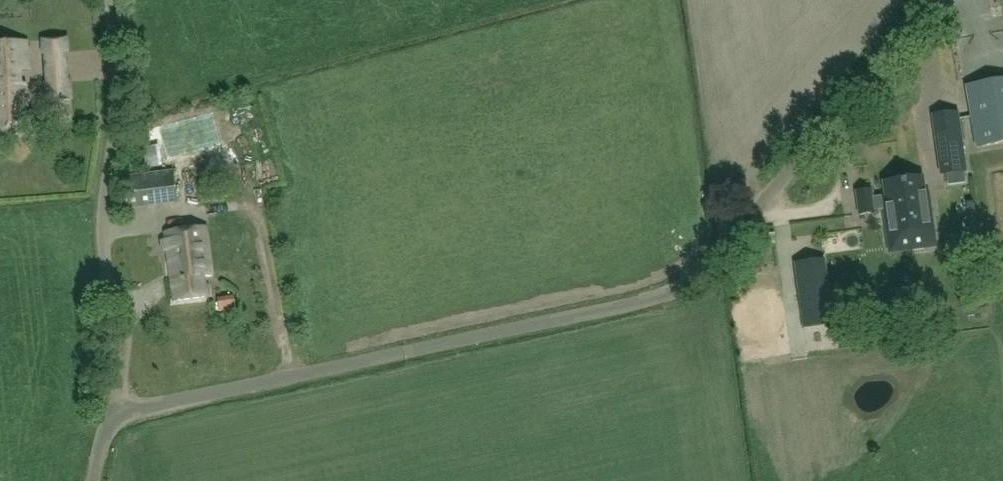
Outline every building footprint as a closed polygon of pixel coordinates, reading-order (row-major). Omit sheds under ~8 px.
[(72,100),(68,38),(43,40),(47,102),(72,100)] [(27,45),(0,46),(0,136),(35,133),(33,115),(28,115),(26,84),(21,84),(20,71),(28,70),(27,45)] [(1002,143),(1002,80),(966,87),(977,148),(1002,143)] [(959,120),(958,112),(936,115),(944,175),(966,172),(962,140),(959,120)] [(185,143),(216,135),(210,115),(180,123),(185,143)] [(148,149),(149,171),(169,170),(167,148),(148,149)] [(125,209),(175,201),(170,171),(120,179),(125,209)] [(925,193),(923,177),(903,180),(912,242),(913,242),(913,239),(935,236),(929,193),(925,193)] [(912,242),(903,180),(884,183),(886,197),(873,198),(872,190),(857,192),(860,215),(875,213),(874,210),(888,209),(890,224),(886,224),(889,245),(912,242)] [(174,302),(209,297),(206,276),(211,275),(204,227),(164,233),(165,239),(161,242),(162,250),(167,252),(174,302)] [(818,279),(814,256),(793,259),(803,322),(832,318),(827,277),(818,279)] [(235,311),(234,298),(217,300),(219,313),(235,311)]
